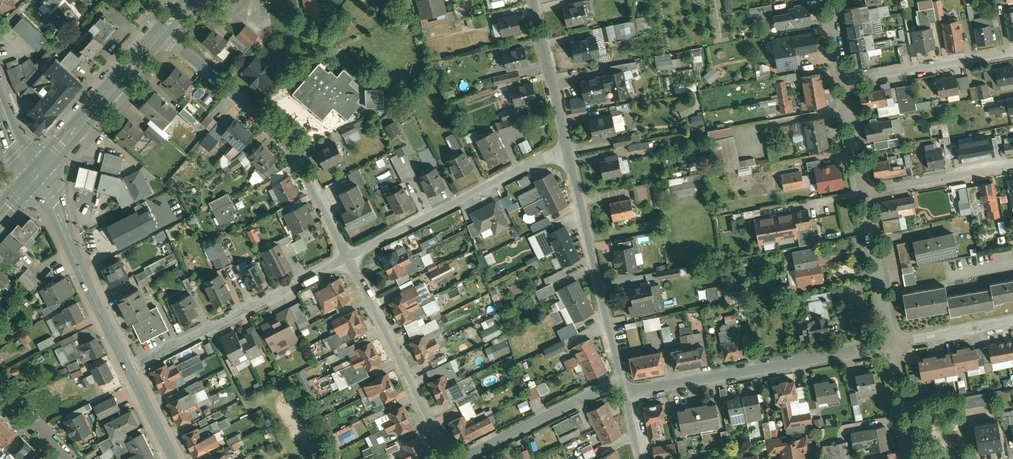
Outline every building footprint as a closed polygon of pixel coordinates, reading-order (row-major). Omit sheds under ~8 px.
[(15,6),(12,0),(0,0),(0,11),(15,6)] [(307,13),(318,11),(316,0),(304,0),(307,13)] [(421,19),(445,13),(442,0),(417,0),(421,19)] [(569,4),(570,8),(564,9),(567,25),(578,23),(578,22),(586,20),(586,21),(587,21),(583,4),(588,3),(587,0),(586,0),(569,4)] [(944,17),(942,2),(934,4),(934,7),(936,18),(944,17)] [(466,3),(454,5),(457,19),(469,17),(466,3)] [(771,4),(756,6),(759,18),(773,16),(771,4)] [(809,5),(790,8),(792,21),(792,24),(812,21),(811,12),(812,12),(811,5),(809,6),(809,5)] [(859,5),(844,8),(846,23),(862,20),(861,17),(866,16),(865,8),(860,9),(859,5)] [(878,7),(867,9),(869,19),(870,19),(880,17),(878,7)] [(936,18),(934,7),(927,8),(929,22),(930,22),(937,20),(936,18)] [(927,8),(920,9),(923,28),(931,26),(930,22),(929,22),(927,8)] [(485,13),(474,16),(476,28),(487,25),(485,13)] [(790,13),(777,15),(779,23),(792,21),(790,13)] [(35,51),(45,40),(19,15),(9,25),(35,51)] [(103,15),(78,43),(83,48),(81,50),(78,53),(77,54),(83,58),(84,60),(85,60),(87,60),(88,59),(89,57),(88,56),(90,53),(92,55),(99,48),(97,46),(100,44),(101,45),(117,28),(103,15)] [(517,15),(499,18),(503,35),(521,31),(517,15)] [(958,17),(948,19),(949,22),(943,23),(945,33),(948,50),(964,47),(958,17)] [(636,20),(603,27),(606,40),(616,38),(616,40),(639,35),(636,20)] [(862,20),(846,23),(849,37),(850,37),(865,35),(862,20)] [(990,24),(976,27),(978,44),(993,42),(990,24)] [(259,36),(247,25),(237,36),(238,36),(249,46),(249,47),(249,46),(252,43),(259,36)] [(923,28),(913,30),(915,42),(917,50),(935,47),(931,26),(923,28)] [(228,42),(214,29),(203,41),(217,54),(228,42)] [(814,33),(774,40),(779,69),(798,66),(795,53),(817,49),(814,33)] [(237,36),(234,34),(229,39),(237,46),(242,41),(237,36)] [(865,35),(850,37),(852,52),(868,49),(865,35)] [(595,37),(572,42),(576,60),(599,54),(595,37)] [(249,47),(242,41),(237,46),(244,52),(249,47)] [(915,42),(909,43),(912,55),(918,54),(917,50),(915,42)] [(258,48),(252,43),(249,46),(249,47),(244,52),(242,55),(248,60),(258,48)] [(697,47),(689,49),(693,65),(701,63),(697,47)] [(525,48),(503,53),(504,57),(506,63),(507,69),(529,64),(525,48)] [(73,49),(65,57),(75,67),(83,58),(77,54),(78,53),(73,49)] [(868,49),(852,52),(855,67),(871,64),(868,49)] [(48,51),(36,64),(31,58),(22,63),(9,69),(15,86),(21,96),(35,107),(29,114),(35,119),(30,125),(36,130),(37,131),(38,132),(39,132),(40,133),(42,132),(43,132),(43,131),(44,130),(45,129),(84,83),(57,58),(56,59),(48,51)] [(670,53),(655,55),(658,69),(674,67),(672,59),(671,59),(670,53)] [(263,61),(258,56),(249,66),(255,71),(248,79),(256,86),(259,83),(264,88),(277,74),(272,69),(273,68),(264,60),(263,61)] [(636,61),(611,65),(613,73),(623,71),(637,67),(636,61)] [(319,63),(293,93),(294,94),(298,97),(313,111),(318,115),(323,119),(334,107),(343,115),(348,119),(361,104),(360,103),(358,101),(363,94),(350,82),(353,78),(354,77),(344,69),(338,76),(331,70),(329,72),(319,63)] [(984,70),(986,80),(993,79),(994,89),(1001,87),(1000,83),(1012,81),(1012,65),(984,70)] [(192,82),(176,67),(164,80),(169,85),(167,87),(179,97),(192,82)] [(710,68),(702,75),(708,83),(717,76),(710,68)] [(519,71),(494,77),(495,84),(507,81),(521,78),(519,71)] [(613,73),(607,74),(607,75),(601,76),(605,90),(610,89),(613,98),(628,95),(623,71),(613,73)] [(821,73),(803,76),(806,92),(824,89),(821,73)] [(956,75),(937,79),(940,95),(951,93),(951,90),(959,89),(956,75)] [(601,76),(581,81),(586,98),(605,94),(605,90),(601,76)] [(363,94),(358,101),(360,103),(366,103),(366,89),(353,78),(350,82),(363,94)] [(521,78),(507,81),(509,89),(512,89),(511,88),(522,85),(521,78)] [(785,80),(776,81),(779,97),(788,95),(787,88),(790,87),(789,83),(786,83),(785,80)] [(522,85),(511,88),(512,89),(515,105),(537,100),(533,83),(522,85)] [(913,83),(897,86),(900,102),(901,112),(917,109),(916,102),(913,83)] [(987,83),(971,86),(973,98),(973,99),(990,96),(987,83)] [(384,87),(366,88),(366,89),(366,103),(367,106),(385,105),(384,87)] [(886,88),(877,90),(879,98),(888,97),(886,88)] [(824,89),(806,92),(808,107),(827,104),(824,89)] [(877,90),(860,93),(863,108),(880,105),(879,98),(877,90)] [(179,111),(158,93),(152,99),(150,97),(142,106),(149,112),(147,114),(148,114),(149,113),(151,116),(151,117),(161,126),(167,120),(169,122),(179,111)] [(788,95),(779,97),(782,112),(791,110),(791,108),(793,108),(792,100),(789,100),(788,95)] [(679,117),(694,110),(692,105),(696,103),(693,96),(674,104),(679,117)] [(587,109),(585,97),(571,100),(573,111),(587,109)] [(888,97),(879,98),(880,105),(880,106),(889,105),(888,97)] [(1008,98),(989,102),(991,112),(1001,110),(1001,108),(1009,106),(1008,98)] [(930,100),(916,102),(917,109),(931,107),(930,100)] [(899,102),(893,103),(894,106),(889,107),(890,114),(901,112),(899,102)] [(198,119),(184,108),(180,113),(193,125),(198,119)] [(517,109),(502,112),(503,119),(518,116),(517,109)] [(622,112),(612,115),(616,130),(626,128),(622,112)] [(688,116),(691,126),(703,122),(700,112),(688,116)] [(612,114),(590,119),(595,137),(610,134),(611,136),(617,134),(616,130),(612,115),(612,114)] [(823,117),(804,121),(809,150),(828,146),(823,117)] [(518,118),(497,124),(500,134),(521,127),(518,118)] [(899,118),(865,124),(868,140),(884,137),(883,131),(900,128),(899,118)] [(214,119),(207,127),(211,131),(218,122),(214,119)] [(246,128),(235,119),(223,133),(235,144),(236,143),(241,148),(253,135),(245,129),(246,128)] [(144,133),(129,120),(118,133),(133,146),(141,152),(151,140),(144,134),(144,133)] [(363,120),(342,130),(344,136),(366,126),(363,120)] [(394,120),(383,125),(388,136),(399,131),(394,120)] [(160,133),(151,125),(146,131),(155,139),(160,133)] [(730,126),(708,130),(717,171),(738,167),(730,126)] [(468,144),(461,129),(453,133),(460,147),(468,144)] [(450,149),(458,146),(452,131),(444,135),(450,149)] [(494,131),(478,139),(491,164),(507,155),(494,131)] [(164,137),(160,133),(155,139),(159,143),(164,137)] [(209,133),(201,142),(210,150),(218,141),(209,133)] [(640,133),(613,137),(615,146),(615,145),(640,141),(641,141),(640,133)] [(949,136),(939,138),(940,143),(944,142),(945,148),(951,147),(951,145),(949,136)] [(521,153),(530,148),(525,138),(516,143),(521,153)] [(990,138),(957,144),(959,155),(960,160),(993,154),(992,148),(990,138)] [(888,139),(875,142),(876,149),(890,147),(888,139)] [(649,140),(629,144),(630,150),(650,147),(649,140)] [(336,142),(317,151),(325,167),(344,158),(336,142)] [(1005,144),(1006,152),(1012,150),(1012,142),(1005,144)] [(934,143),(925,144),(926,151),(936,149),(934,143)] [(276,160),(262,144),(249,156),(264,172),(274,162),(276,160)] [(959,155),(957,144),(951,145),(951,147),(953,156),(959,155)] [(936,149),(926,151),(929,166),(945,163),(942,148),(936,149)] [(464,152),(448,160),(452,167),(453,167),(458,176),(473,168),(464,152)] [(124,157),(108,153),(103,172),(119,176),(124,157)] [(911,153),(905,154),(907,166),(914,165),(911,153)] [(618,154),(607,157),(608,160),(600,162),(604,177),(623,172),(618,154)] [(402,163),(399,158),(393,161),(403,182),(410,178),(402,163)] [(820,159),(807,161),(810,179),(818,177),(817,168),(822,168),(820,159)] [(889,159),(873,162),(876,176),(891,173),(890,165),(889,159)] [(416,175),(408,160),(402,163),(410,178),(416,175)] [(233,162),(223,168),(227,175),(237,168),(233,162)] [(274,162),(264,172),(268,177),(281,170),(274,162)] [(899,164),(890,165),(891,173),(900,171),(899,164)] [(99,170),(81,165),(76,185),(94,190),(99,170)] [(822,168),(817,168),(818,177),(821,190),(842,186),(838,165),(822,168)] [(155,175),(146,167),(140,170),(140,171),(141,171),(146,180),(155,175)] [(435,167),(419,176),(429,195),(445,187),(442,181),(443,181),(439,174),(435,167)] [(359,168),(348,174),(354,185),(354,186),(358,184),(359,186),(366,182),(359,168)] [(758,169),(738,172),(741,190),(761,186),(758,169)] [(119,176),(103,172),(98,190),(118,195),(124,206),(152,192),(146,180),(141,171),(140,171),(125,179),(124,177),(123,177),(119,176)] [(801,171),(781,174),(783,182),(784,190),(803,186),(801,171)] [(553,172),(535,181),(538,187),(519,197),(524,206),(543,196),(543,197),(560,188),(553,172)] [(520,187),(531,181),(527,174),(516,180),(520,187)] [(781,174),(765,177),(767,185),(768,185),(783,182),(781,174)] [(271,176),(258,183),(260,188),(273,181),(271,176)] [(289,176),(274,184),(282,201),(297,193),(289,176)] [(693,181),(669,186),(671,195),(695,190),(693,181)] [(783,182),(768,185),(770,192),(784,190),(783,182)] [(993,182),(973,185),(976,202),(987,200),(989,209),(998,207),(996,199),(996,198),(993,182)] [(647,183),(634,185),(636,193),(649,191),(647,183)] [(358,184),(354,186),(354,185),(340,192),(348,209),(342,212),(351,229),(378,216),(369,198),(366,200),(359,186),(358,184)] [(403,187),(399,189),(396,185),(388,189),(390,193),(388,194),(397,212),(412,204),(403,187)] [(973,185),(967,186),(970,203),(976,202),(973,185)] [(560,188),(543,197),(543,196),(524,206),(527,212),(528,214),(532,214),(534,214),(543,209),(545,215),(547,215),(568,204),(560,188)] [(513,204),(509,195),(503,198),(510,212),(520,207),(518,201),(513,204)] [(913,196),(880,202),(883,217),(899,214),(898,208),(914,205),(913,196)] [(631,198),(610,203),(614,219),(635,215),(631,198)] [(219,199),(210,203),(213,210),(222,205),(219,199)] [(146,201),(135,207),(138,212),(149,206),(146,201)] [(222,205),(213,210),(221,226),(237,218),(229,203),(232,201),(222,205)] [(497,201),(472,213),(476,221),(481,230),(492,225),(496,233),(509,226),(497,201)] [(293,210),(285,213),(286,214),(290,223),(292,222),(298,232),(315,223),(315,222),(310,213),(305,203),(293,210)] [(290,204),(277,210),(280,216),(286,214),(285,213),(293,210),(290,204)] [(138,212),(101,231),(108,236),(113,233),(115,236),(114,236),(120,246),(158,227),(156,224),(158,223),(149,206),(138,212)] [(998,207),(989,209),(990,217),(999,215),(998,207)] [(760,209),(744,211),(745,218),(761,215),(760,209)] [(809,210),(755,220),(759,243),(799,236),(813,234),(809,210)] [(23,226),(19,223),(5,238),(19,250),(31,236),(36,240),(43,233),(40,225),(31,217),(23,226)] [(899,217),(883,220),(885,232),(901,228),(899,217)] [(548,218),(531,226),(534,231),(551,223),(548,218)] [(476,221),(468,225),(473,237),(482,232),(481,230),(476,221)] [(565,226),(548,235),(556,250),(573,242),(565,226)] [(954,233),(914,241),(915,250),(917,261),(957,253),(954,233)] [(813,234),(799,236),(800,245),(815,243),(813,234)] [(298,252),(289,236),(281,240),(283,245),(289,257),(298,252)] [(432,237),(418,242),(420,248),(435,243),(432,237)] [(634,237),(616,240),(618,249),(633,246),(633,247),(636,247),(634,237)] [(5,238),(0,244),(0,252),(14,265),(24,254),(19,250),(5,238)] [(908,241),(897,243),(902,266),(913,264),(910,251),(908,241)] [(573,242),(556,250),(563,266),(581,257),(573,242)] [(219,256),(213,243),(208,246),(214,259),(213,259),(218,270),(225,267),(219,256)] [(283,245),(265,254),(276,274),(290,267),(285,259),(289,257),(283,245)] [(618,249),(616,249),(618,257),(615,258),(616,264),(619,264),(620,272),(637,269),(633,247),(633,246),(618,249)] [(816,247),(793,251),(797,269),(818,265),(817,258),(818,258),(816,247)] [(396,250),(382,257),(387,268),(401,261),(399,256),(396,250)] [(485,261),(480,263),(482,268),(496,262),(491,251),(482,255),(485,261)] [(401,261),(387,268),(392,278),(411,269),(412,271),(426,265),(419,252),(401,261)] [(407,252),(399,256),(401,261),(409,257),(407,252)] [(230,264),(225,253),(219,256),(225,267),(230,264)] [(120,260),(103,268),(112,285),(129,277),(120,260)] [(257,263),(239,272),(242,277),(245,275),(251,286),(265,279),(257,263)] [(448,264),(432,272),(436,281),(453,273),(448,264)] [(797,269),(796,269),(798,278),(800,277),(801,284),(807,283),(823,280),(820,264),(818,265),(797,269)] [(913,264),(902,266),(903,273),(914,271),(913,264)] [(684,266),(657,271),(658,278),(681,274),(680,267),(684,266)] [(29,267),(19,278),(30,289),(40,279),(29,267)] [(565,268),(550,275),(553,281),(568,274),(565,268)] [(58,280),(53,269),(40,283),(42,288),(58,280)] [(146,270),(136,275),(139,281),(149,276),(146,270)] [(903,273),(905,285),(916,283),(914,271),(903,273)] [(1,272),(0,273),(0,280),(2,282),(0,284),(0,285),(2,287),(9,279),(1,272)] [(220,274),(204,283),(216,305),(232,297),(220,274)] [(408,275),(397,280),(400,285),(410,280),(408,275)] [(58,280),(42,288),(50,304),(74,293),(66,276),(58,280)] [(149,276),(139,281),(142,287),(146,285),(152,282),(149,276)] [(195,288),(189,276),(182,279),(188,292),(195,288)] [(340,278),(318,289),(323,300),(346,288),(340,278)] [(990,282),(991,287),(993,301),(1002,299),(1002,300),(1012,298),(1012,278),(990,282)] [(577,281),(560,290),(568,305),(585,296),(577,281)] [(157,292),(152,282),(146,285),(151,295),(157,292)] [(416,285),(421,293),(426,290),(422,282),(416,285)] [(552,282),(536,290),(540,299),(556,291),(552,282)] [(651,283),(630,288),(634,304),(655,299),(651,283)] [(945,285),(903,292),(907,317),(949,310),(947,295),(945,285)] [(415,286),(403,292),(405,296),(391,303),(396,313),(418,302),(417,298),(420,296),(415,286)] [(705,298),(716,297),(715,286),(704,286),(705,298)] [(991,287),(947,295),(949,310),(950,314),(960,312),(960,313),(985,308),(994,306),(993,301),(991,287)] [(346,288),(323,300),(328,310),(351,299),(346,288)] [(139,289),(119,299),(131,323),(134,321),(134,320),(150,313),(149,310),(139,289)] [(831,290),(811,294),(812,302),(826,300),(832,299),(831,290)] [(191,294),(173,303),(182,321),(198,314),(195,307),(197,306),(191,294)] [(396,313),(395,313),(401,324),(416,316),(426,311),(423,305),(434,300),(432,295),(434,294),(418,302),(396,313)] [(826,300),(812,302),(811,294),(807,294),(810,311),(801,313),(802,321),(799,321),(802,340),(819,337),(818,332),(829,330),(829,327),(827,317),(829,316),(826,300)] [(585,296),(568,305),(574,316),(576,320),(593,312),(585,296)] [(302,301),(290,307),(294,314),(306,308),(302,301)] [(78,302),(63,310),(64,312),(55,316),(63,332),(74,327),(72,324),(85,318),(78,302)] [(568,305),(566,306),(566,307),(553,314),(558,324),(574,316),(568,305)] [(149,310),(150,313),(134,320),(134,321),(144,341),(161,332),(160,332),(167,328),(157,306),(149,310)] [(279,317),(273,320),(276,327),(271,330),(269,327),(264,330),(266,334),(263,335),(267,343),(269,341),(276,354),(278,354),(278,355),(280,354),(279,353),(285,350),(283,346),(298,339),(293,328),(292,329),(289,323),(295,320),(289,308),(277,314),(279,317)] [(306,308),(294,314),(297,319),(308,313),(306,308)] [(356,310),(341,317),(344,323),(346,328),(361,320),(356,310)] [(482,329),(477,331),(479,335),(496,327),(491,316),(479,322),(482,329)] [(417,319),(406,325),(409,332),(420,326),(417,319)] [(339,331),(330,336),(335,347),(367,331),(361,320),(346,328),(339,331)] [(344,323),(336,327),(338,331),(339,331),(346,328),(344,323)] [(670,325),(662,326),(664,340),(673,339),(670,325)] [(687,326),(680,327),(684,348),(696,346),(692,325),(687,326)] [(260,337),(254,326),(248,329),(250,333),(254,340),(257,338),(260,337)] [(420,326),(409,332),(412,339),(424,333),(420,326)] [(482,341),(499,332),(497,327),(480,336),(482,341)] [(236,331),(222,338),(231,356),(235,363),(236,363),(249,356),(240,338),(236,331)] [(18,337),(23,344),(30,339),(25,332),(18,337)] [(447,332),(436,338),(438,342),(449,336),(447,332)] [(254,340),(250,333),(240,338),(249,356),(250,359),(261,353),(258,347),(261,346),(257,338),(254,340)] [(655,334),(647,336),(649,343),(657,341),(655,334)] [(73,335),(61,340),(64,345),(75,340),(73,335)] [(425,335),(410,343),(415,353),(430,345),(428,341),(425,335)] [(39,349),(53,343),(49,336),(35,342),(39,349)] [(351,358),(359,354),(357,349),(371,342),(368,337),(346,348),(351,359),(351,358)] [(64,345),(63,346),(70,361),(83,355),(86,361),(103,352),(96,338),(79,346),(76,340),(75,340),(64,345)] [(539,348),(544,358),(565,348),(561,338),(539,348)] [(591,338),(574,347),(582,362),(599,354),(591,338)] [(733,338),(727,339),(728,341),(722,343),(725,358),(743,355),(740,340),(734,341),(733,338)] [(502,339),(482,348),(487,360),(507,351),(502,339)] [(1005,341),(989,344),(992,360),(992,361),(1008,358),(1005,341)] [(371,342),(357,349),(359,354),(362,359),(377,352),(371,342)] [(438,342),(430,345),(432,350),(440,346),(438,342)] [(753,342),(744,344),(746,355),(754,353),(753,342)] [(430,345),(415,353),(420,363),(435,356),(432,350),(430,345)] [(684,348),(672,351),(675,368),(707,362),(704,345),(684,348)] [(976,347),(971,348),(970,346),(964,347),(967,367),(979,365),(976,347)] [(982,346),(976,347),(979,365),(985,364),(985,362),(982,347),(982,346)] [(989,346),(982,347),(985,362),(992,360),(989,346)] [(964,347),(957,348),(958,351),(953,352),(956,369),(967,367),(964,347)] [(662,351),(646,354),(650,374),(656,373),(657,371),(665,369),(662,351)] [(356,367),(363,364),(366,370),(382,362),(377,352),(362,359),(354,363),(356,367)] [(953,352),(946,353),(947,355),(942,356),(945,374),(956,372),(956,369),(953,352)] [(198,354),(176,365),(177,367),(180,371),(201,361),(198,354)] [(359,354),(351,358),(354,363),(362,359),(359,354)] [(599,354),(582,362),(590,378),(607,370),(599,354)] [(646,354),(631,356),(635,375),(642,373),(644,375),(650,374),(646,354)] [(942,356),(937,357),(937,355),(930,356),(934,376),(945,374),(942,356)] [(235,363),(231,356),(226,359),(235,376),(241,373),(236,363),(235,363)] [(930,356),(924,357),(924,360),(919,361),(921,371),(922,378),(934,376),(930,356)] [(351,359),(342,363),(344,367),(345,368),(354,363),(351,358),(351,359)] [(78,360),(68,365),(71,371),(81,367),(78,360)] [(450,360),(427,372),(430,378),(441,373),(454,366),(450,360)] [(107,362),(92,369),(100,384),(115,377),(107,362)] [(344,367),(339,370),(342,377),(344,376),(349,386),(351,384),(369,376),(366,370),(363,364),(356,367),(354,363),(345,368),(344,367)] [(167,364),(151,372),(157,382),(172,375),(169,368),(167,364)] [(177,367),(173,369),(172,366),(169,368),(172,375),(180,371),(177,367)] [(454,366),(441,373),(443,375),(429,382),(435,393),(458,381),(455,376),(458,375),(454,366)] [(69,373),(71,378),(80,374),(78,369),(69,373)] [(458,381),(435,393),(440,403),(454,396),(456,399),(466,394),(463,387),(461,388),(458,382),(477,372),(458,381)] [(873,372),(856,375),(859,391),(876,388),(873,372)] [(373,380),(364,385),(369,395),(393,384),(387,373),(373,380)] [(172,375),(157,382),(162,392),(177,385),(174,379),(172,375)] [(369,376),(351,384),(354,390),(364,385),(373,380),(370,375),(369,376)] [(87,376),(82,379),(85,386),(91,383),(87,376)] [(787,379),(780,381),(781,382),(774,384),(777,401),(782,400),(790,398),(797,397),(794,380),(787,381),(787,379)] [(201,380),(185,388),(188,394),(191,393),(204,386),(202,380),(201,380)] [(828,380),(815,382),(818,400),(818,398),(827,396),(828,401),(839,399),(836,381),(829,383),(828,380)] [(393,384),(369,395),(374,406),(382,402),(398,394),(393,384)] [(536,385),(526,389),(531,399),(541,395),(536,385)] [(477,388),(466,394),(456,399),(459,405),(480,395),(477,388)] [(985,392),(964,396),(966,407),(987,404),(985,392)] [(191,393),(188,394),(183,396),(183,397),(182,397),(186,402),(193,398),(191,393)] [(221,398),(218,393),(212,396),(213,400),(214,401),(221,398)] [(758,393),(743,396),(747,416),(754,415),(754,417),(762,416),(758,393)] [(183,396),(167,404),(173,414),(188,407),(186,402),(182,397),(183,397),(183,396)] [(195,403),(197,407),(213,400),(212,396),(195,403)] [(743,396),(727,399),(732,421),(740,420),(740,417),(747,416),(743,396)] [(115,397),(99,404),(101,409),(97,410),(101,417),(102,417),(106,424),(107,424),(107,423),(121,416),(118,409),(121,408),(115,397)] [(193,398),(186,402),(188,407),(195,403),(193,398)] [(790,398),(782,400),(784,414),(793,413),(790,398)] [(815,400),(809,401),(810,410),(811,414),(818,412),(815,400)] [(662,402),(644,406),(650,437),(663,435),(660,421),(666,420),(662,402)] [(707,402),(686,406),(686,408),(678,409),(682,432),(720,425),(716,402),(708,403),(707,402)] [(606,403),(589,412),(597,427),(614,419),(606,403)] [(403,405),(388,412),(391,419),(383,422),(386,426),(394,423),(408,415),(409,415),(403,405)] [(188,407),(173,414),(178,424),(193,417),(190,411),(188,407)] [(383,408),(369,415),(372,421),(376,419),(386,414),(386,413),(383,408)] [(793,413),(784,414),(787,427),(813,423),(811,414),(810,410),(793,413)] [(121,416),(107,423),(107,424),(114,436),(111,437),(115,445),(128,436),(125,430),(138,424),(132,411),(121,416)] [(580,411),(568,417),(571,424),(583,418),(580,411)] [(386,414),(376,419),(381,429),(386,426),(383,422),(391,419),(388,412),(386,413),(386,414)] [(464,415),(449,422),(454,432),(477,421),(480,420),(487,416),(485,412),(475,417),(467,421),(464,415)] [(82,413),(67,421),(70,427),(68,428),(71,433),(72,433),(76,439),(91,432),(88,426),(89,426),(86,418),(85,419),(82,413)] [(408,415),(394,423),(396,427),(399,433),(413,426),(408,415)] [(487,416),(480,420),(485,429),(494,425),(489,415),(487,416)] [(1010,415),(1003,417),(1005,429),(1012,428),(1010,415)] [(0,416),(0,439),(6,445),(9,442),(17,433),(0,416)] [(228,426),(225,419),(218,423),(219,425),(221,429),(228,426)] [(614,419),(597,427),(604,443),(621,434),(614,419)] [(477,421),(454,432),(459,443),(485,430),(485,429),(480,420),(477,421)] [(774,421),(762,420),(762,435),(773,435),(774,421)] [(998,421),(974,425),(979,452),(1003,448),(998,421)] [(394,423),(386,426),(388,431),(396,427),(394,423)] [(219,425),(209,430),(211,434),(214,433),(221,429),(219,425)] [(885,425),(867,428),(867,429),(851,432),(854,448),(870,445),(871,451),(887,448),(884,432),(886,431),(885,425)] [(831,426),(817,429),(819,441),(830,439),(829,433),(832,432),(831,426)] [(198,428),(183,435),(188,446),(211,434),(209,430),(201,434),(198,428)] [(557,436),(559,441),(578,434),(576,429),(557,436)] [(727,429),(721,431),(724,446),(730,445),(727,429)] [(17,433),(9,442),(12,446),(21,437),(17,433)] [(211,434),(188,446),(194,457),(220,443),(214,433),(211,434)] [(113,446),(120,458),(126,458),(135,454),(135,455),(150,448),(149,447),(143,434),(131,440),(128,436),(115,445),(113,446)] [(237,434),(227,440),(229,445),(240,440),(237,434)] [(781,435),(766,438),(768,451),(782,449),(781,441),(782,441),(781,435)] [(781,441),(782,449),(783,450),(785,452),(786,458),(785,458),(805,458),(803,450),(809,449),(811,445),(810,439),(807,436),(782,441),(781,441)] [(10,448),(12,450),(4,458),(20,458),(31,447),(21,437),(12,446),(10,448)] [(111,437),(99,443),(104,453),(113,446),(115,445),(111,437)] [(419,437),(404,444),(407,450),(409,454),(424,447),(419,437)] [(385,439),(371,446),(374,452),(388,445),(385,439)] [(684,439),(678,440),(680,454),(687,452),(684,439)] [(824,445),(827,458),(851,458),(847,440),(824,445)] [(675,442),(653,446),(655,458),(677,454),(675,442)] [(397,443),(387,448),(389,453),(400,448),(397,443)] [(592,443),(582,447),(587,458),(597,453),(592,443)] [(409,454),(411,458),(426,458),(429,457),(424,447),(409,454)] [(520,458),(529,458),(524,448),(517,451),(520,458)] [(599,458),(621,458),(616,450),(599,458)]
